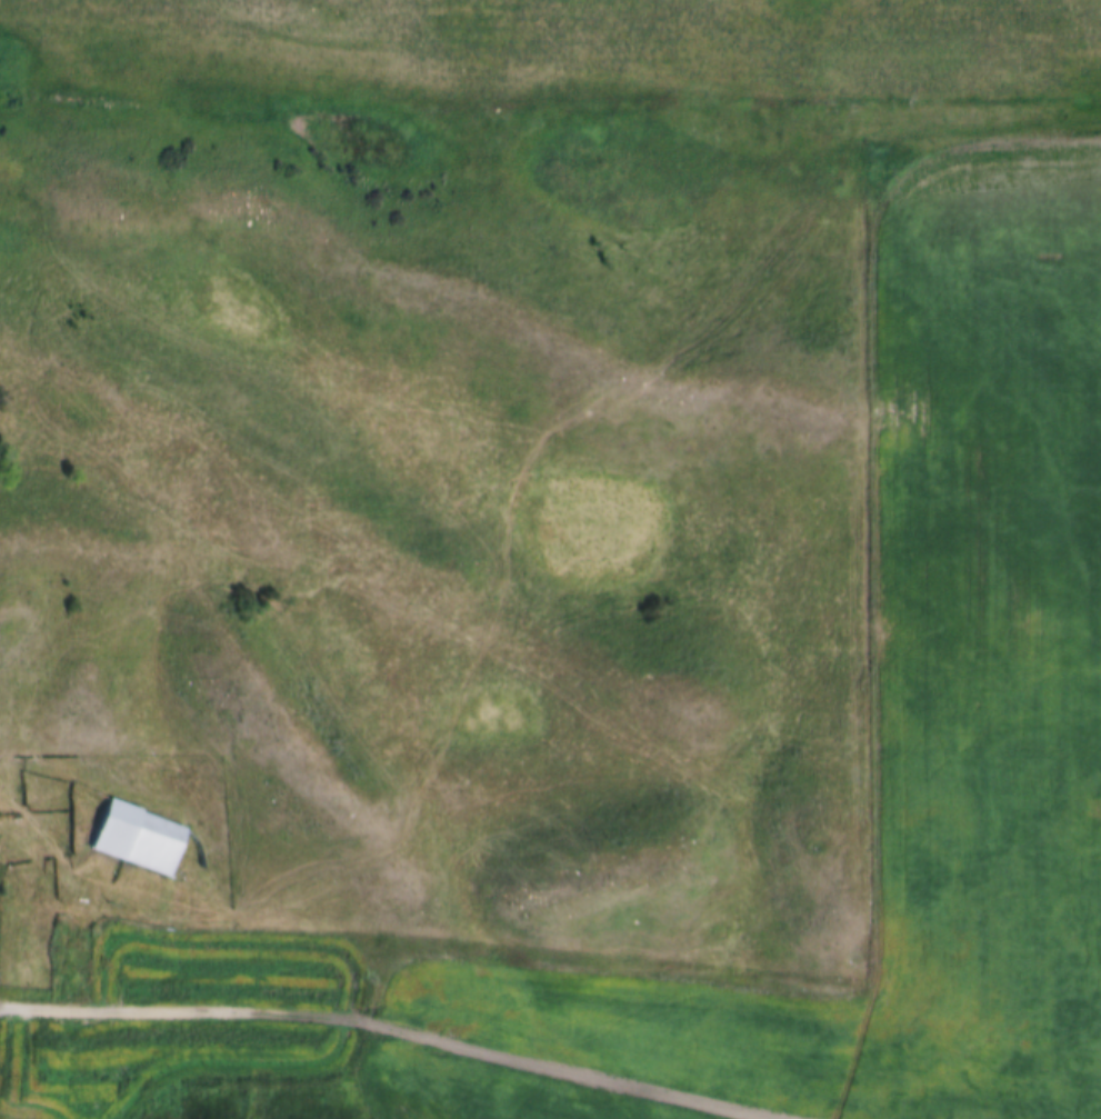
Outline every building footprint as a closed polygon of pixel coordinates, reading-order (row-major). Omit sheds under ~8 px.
[(104,788),(179,817),(161,866),(86,837),(104,788)]
